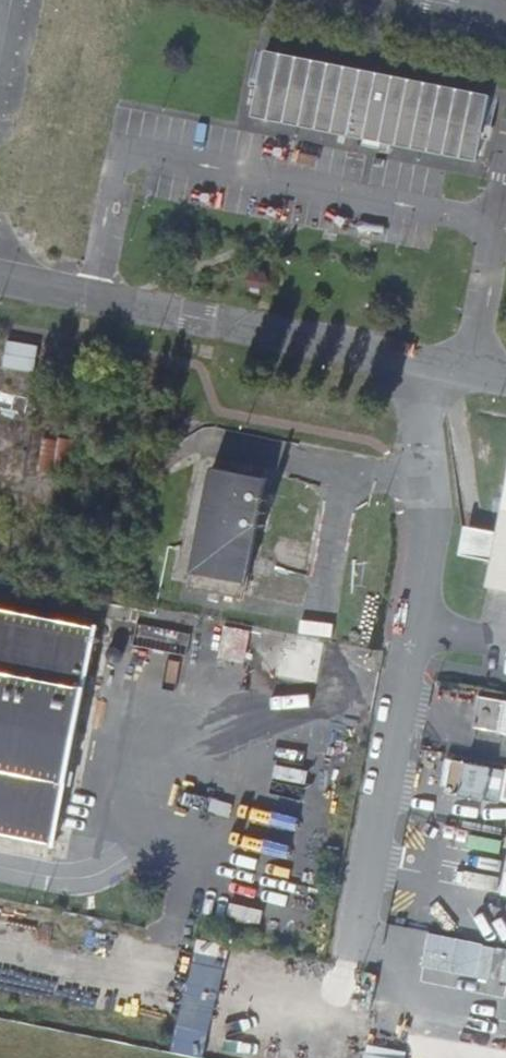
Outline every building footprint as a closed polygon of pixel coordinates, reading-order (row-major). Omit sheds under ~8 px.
[(489,98),(265,53),(251,119),(476,164),(489,98)] [(39,348),(6,342),(2,369),(34,374),(39,348)] [(54,439),(53,441),(35,438),(30,471),(48,473),(48,471),(64,474),(69,441),(54,439)] [(245,585),(266,481),(212,471),(211,472),(212,472),(192,574),(191,574),(188,591),(242,602),(245,586),(246,587),(246,585),(245,585)] [(486,590),(505,593),(505,489),(486,590)] [(496,534),(465,528),(459,557),(490,563),(496,534)] [(54,848),(98,630),(96,630),(96,631),(0,612),(0,836),(54,847),(53,848),(54,848)] [(189,636),(137,626),(133,646),(185,657),(189,636)] [(250,633),(224,628),(218,660),(244,665),(250,633)]
